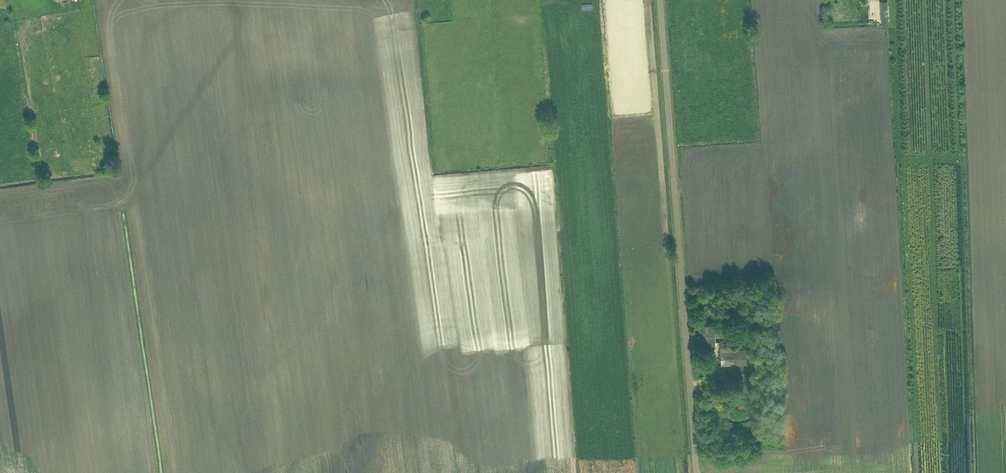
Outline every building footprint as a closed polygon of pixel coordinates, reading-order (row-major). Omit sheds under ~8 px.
[(879,1),(880,16),(884,16),(885,21),(888,21),(888,16),(888,0),(879,1)] [(700,346),(715,345),(714,331),(712,331),(711,322),(699,323),(700,346)] [(721,364),(746,363),(745,348),(733,348),(732,341),(719,342),(721,364)]
